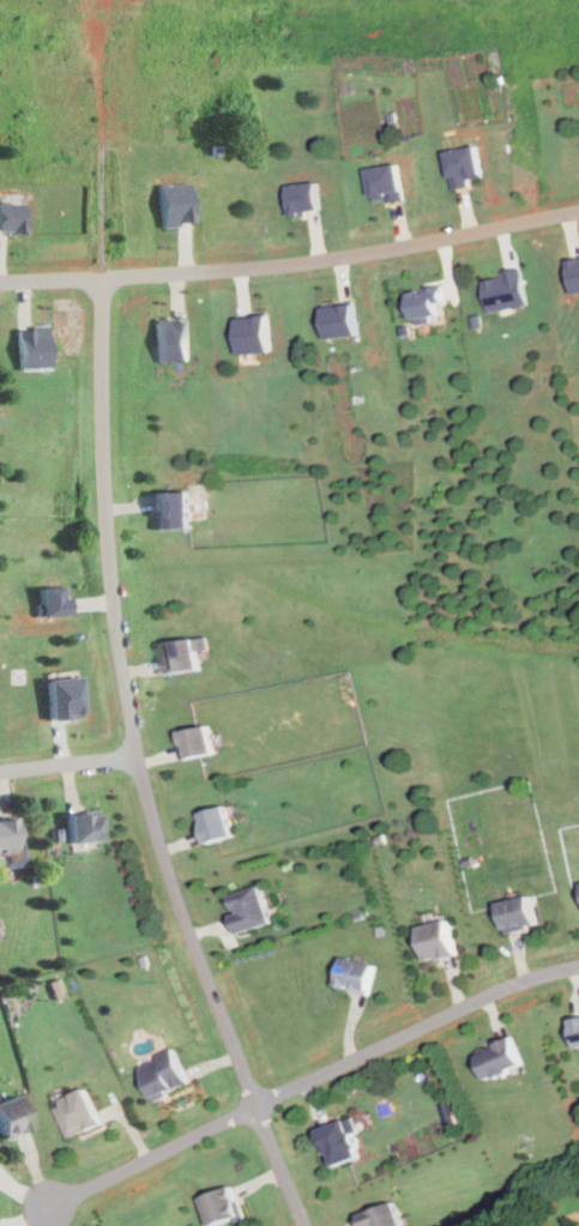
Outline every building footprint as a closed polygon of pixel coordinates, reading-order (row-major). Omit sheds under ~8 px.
[(467,184),(466,178),(482,175),(474,142),(441,149),(451,187),(467,184)] [(363,166),(367,193),(385,190),(386,200),(400,198),(394,162),(363,166)] [(285,182),(286,213),(305,213),(304,208),(315,207),(314,181),(285,182)] [(187,182),(156,183),(157,223),(188,223),(187,182)] [(0,201),(0,230),(21,230),(22,202),(0,201)] [(578,290),(578,255),(565,256),(569,291),(578,290)] [(481,277),(485,309),(524,304),(519,266),(503,268),(503,274),(481,277)] [(405,290),(407,321),(429,319),(429,313),(438,312),(437,300),(442,300),(441,283),(429,283),(430,289),(405,290)] [(324,337),(358,332),(352,300),(318,306),(324,337)] [(270,350),(268,313),(233,314),(234,351),(270,350)] [(153,319),(154,360),(186,359),(184,317),(153,319)] [(16,368),(46,367),(44,325),(15,326),(16,368)] [(155,514),(151,514),(150,489),(187,488),(188,525),(156,526),(155,514)] [(31,587),(34,614),(61,611),(59,585),(31,587)] [(161,642),(207,635),(209,647),(199,648),(201,668),(167,674),(161,642)] [(38,677),(71,674),(76,714),(43,718),(38,677)] [(210,723),(216,750),(185,757),(177,730),(210,723)] [(225,805),(235,834),(205,844),(195,815),(225,805)] [(73,843),(71,813),(80,811),(80,813),(92,813),(92,814),(102,814),(104,839),(73,843)] [(1,856),(0,856),(0,818),(10,817),(10,816),(18,815),(20,841),(25,840),(26,864),(2,866),(1,856)] [(53,828),(62,827),(64,840),(54,841),(53,828)] [(375,835),(384,832),(387,840),(379,844),(375,835)] [(474,856),(476,866),(465,869),(463,858),(474,856)] [(43,871),(44,881),(31,882),(30,872),(43,871)] [(230,914),(237,912),(236,907),(233,908),(228,894),(259,884),(271,922),(235,934),(230,914)] [(499,902),(532,894),(539,923),(505,931),(499,902)] [(355,918),(354,911),(366,907),(367,916),(355,918)] [(423,959),(415,925),(450,917),(458,950),(456,952),(457,954),(436,959),(436,956),(423,959)] [(376,925),(386,925),(387,935),(378,936),(376,925)] [(143,956),(151,954),(153,962),(145,965),(143,956)] [(342,956),(378,964),(370,994),(336,985),(342,956)] [(63,995),(56,976),(45,980),(52,999),(63,995)] [(578,1017),(578,1047),(575,1047),(569,1019),(578,1016),(578,1017)] [(524,1062),(507,1069),(508,1071),(494,1077),(493,1075),(485,1079),(475,1055),(494,1046),(493,1043),(512,1034),(524,1062)] [(182,1088),(183,1091),(162,1100),(159,1097),(157,1098),(143,1068),(162,1058),(159,1055),(176,1046),(194,1082),(182,1088)] [(70,1103),(68,1098),(91,1087),(108,1119),(107,1121),(108,1123),(92,1130),(91,1129),(74,1137),(60,1107),(70,1103)] [(2,1139),(0,1132),(0,1102),(22,1094),(34,1127),(2,1139)] [(357,1156),(331,1166),(316,1129),(343,1118),(343,1119),(351,1117),(357,1131),(354,1133),(358,1146),(354,1147),(357,1156)] [(245,1216),(235,1221),(234,1216),(211,1225),(199,1197),(230,1185),(235,1200),(237,1198),(245,1216)] [(393,1201),(403,1225),(361,1225),(357,1215),(393,1201)]
